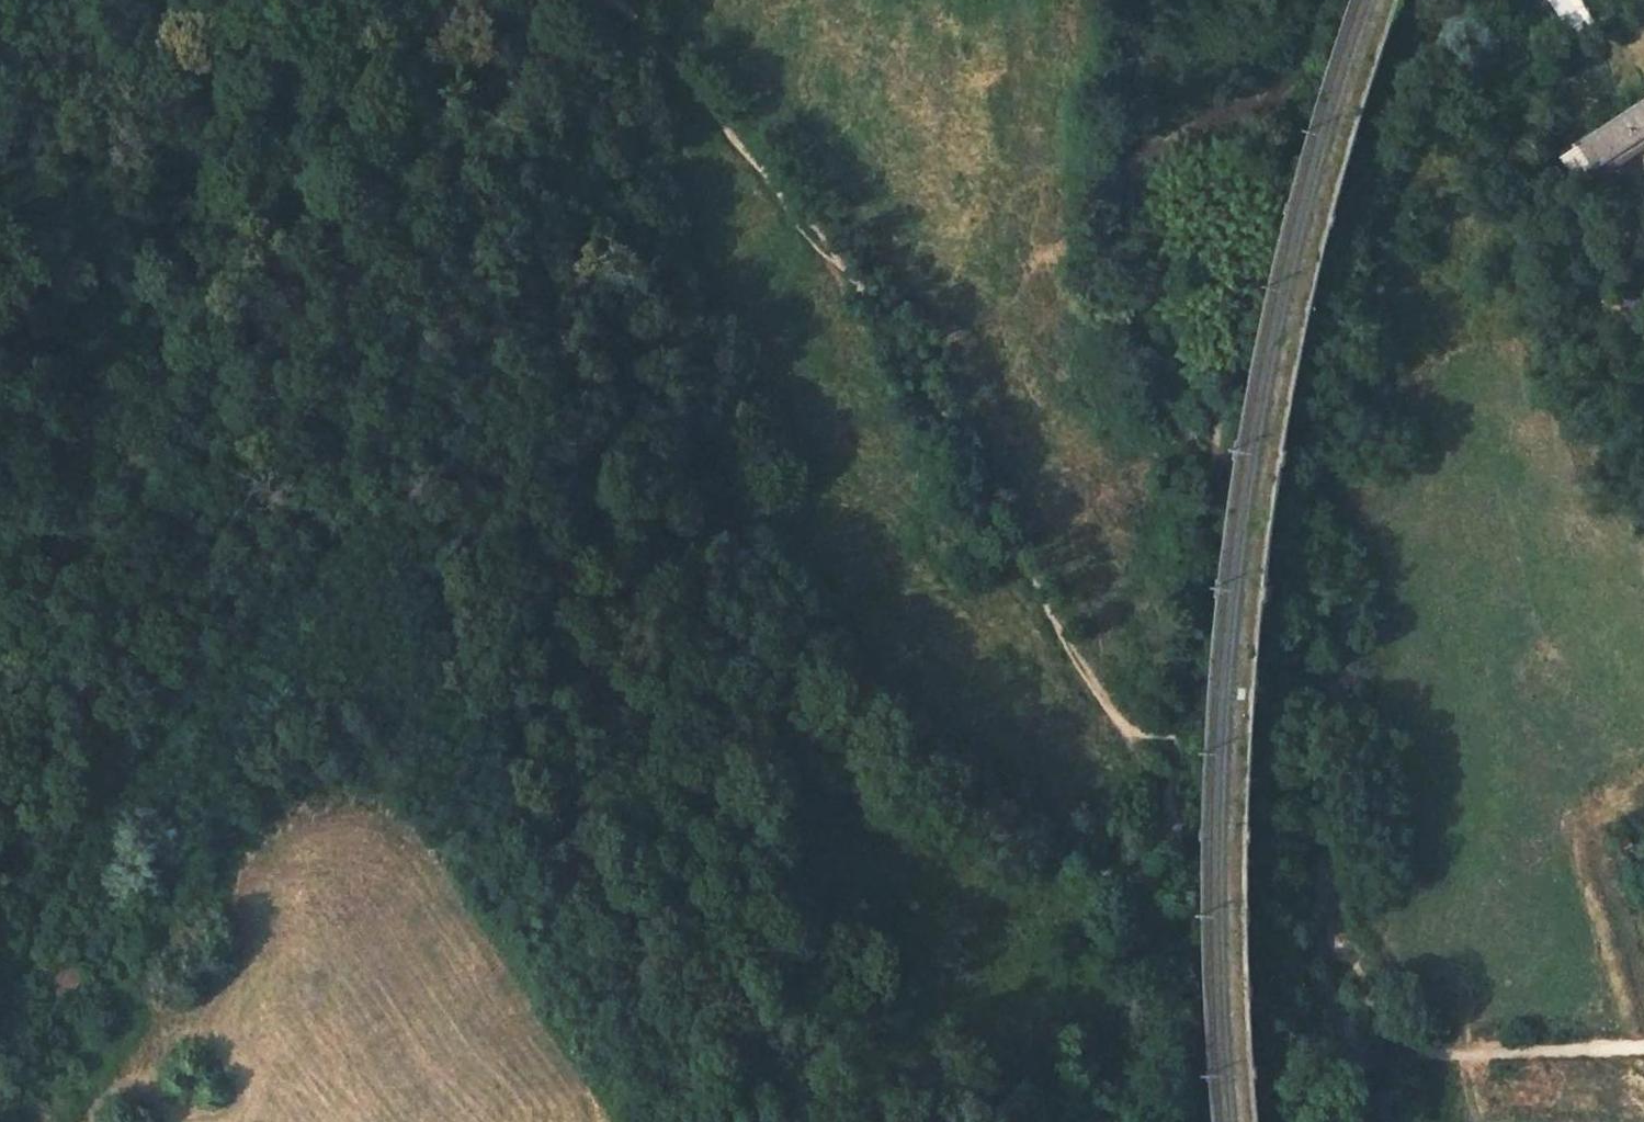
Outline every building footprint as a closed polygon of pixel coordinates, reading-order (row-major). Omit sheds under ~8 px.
[(1578,144),(1581,147),(1564,157),(1576,177),(1594,165),(1596,169),(1643,138),(1643,102),(1578,144)] [(1643,148),(1643,138),(1596,169),(1601,177),(1643,148)] [(1576,177),(1578,181),(1596,169),(1594,165),(1576,177)] [(1630,834),(1643,827),(1643,818),(1626,826),(1630,834)] [(1625,855),(1635,850),(1626,832),(1616,837),(1625,855)] [(52,1033),(86,971),(63,960),(30,1022),(52,1033)]
